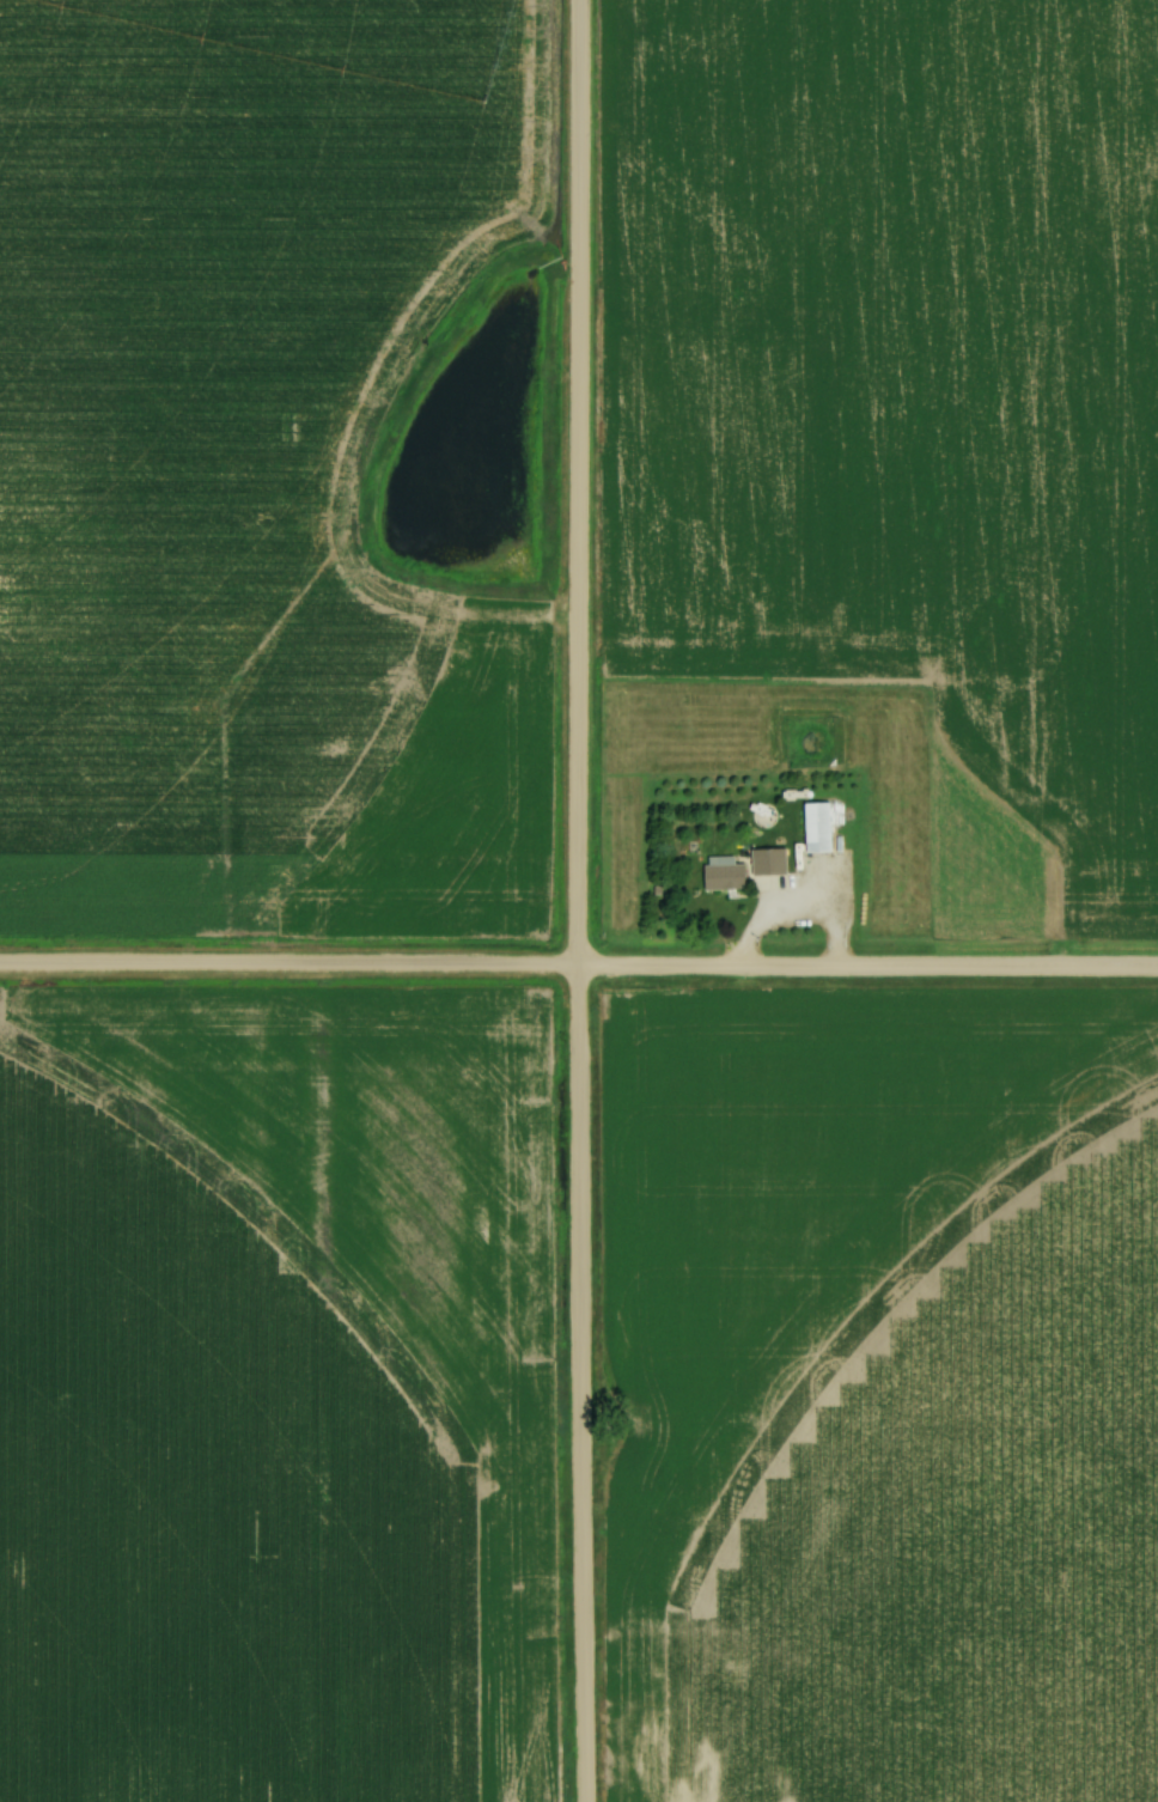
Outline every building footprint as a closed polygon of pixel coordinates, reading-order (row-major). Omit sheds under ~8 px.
[(806,852),(833,852),(833,803),(806,803),(806,852)] [(788,849),(754,849),(754,889),(788,889),(788,849)] [(705,890),(747,890),(747,864),(705,864),(705,890)]
